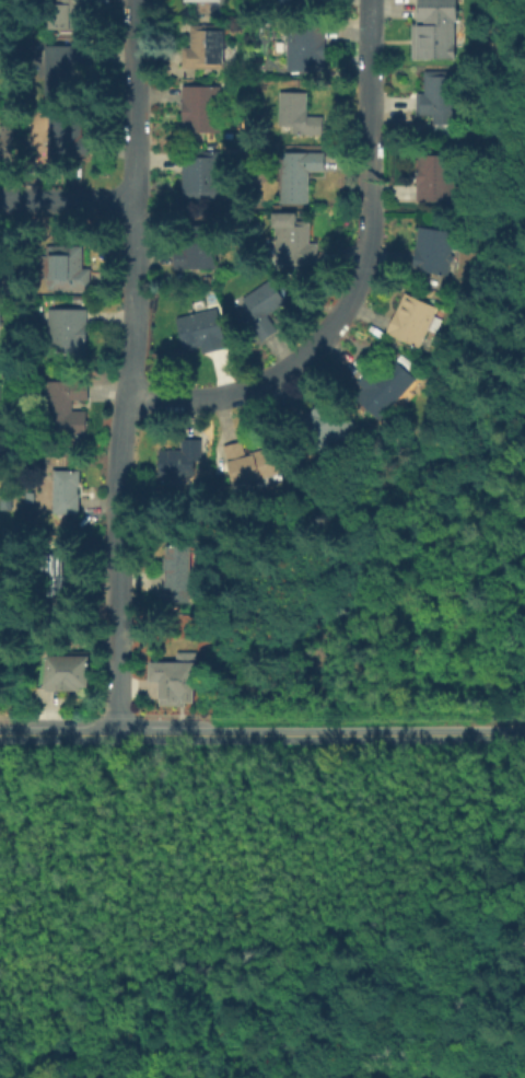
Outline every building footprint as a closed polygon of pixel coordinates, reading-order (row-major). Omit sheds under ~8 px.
[(54,35),(54,0),(80,0),(79,28),(79,35),(54,35)] [(417,25),(417,0),(457,0),(457,58),(417,58),(410,58),(411,25),(417,25)] [(190,72),(183,72),(183,49),(190,49),(190,27),(225,27),(225,72),(190,72)] [(289,71),(289,27),(325,27),(325,71),(289,71)] [(77,46),(92,46),(92,70),(77,70),(77,91),(51,91),(51,46),(77,46)] [(460,115),(460,137),(434,137),(435,114),(417,114),(417,95),(428,95),(428,73),(460,74),(460,115)] [(180,134),(180,85),(222,85),(222,134),(180,134)] [(308,94),(308,118),(323,118),(323,136),(295,136),(295,127),(279,127),(279,94),(308,94)] [(79,109),(79,120),(92,121),(92,155),(50,155),(50,109),(79,109)] [(10,161),(0,161),(0,123),(10,123),(10,161)] [(307,206),(279,206),(279,154),(325,154),(325,174),(307,174),(307,206)] [(185,199),(185,158),(223,158),(223,199),(185,199)] [(416,202),(416,158),(459,158),(459,202),(416,202)] [(310,222),(310,245),(318,245),(318,268),(276,268),(277,222),(310,222)] [(411,271),(419,228),(455,233),(447,277),(411,271)] [(176,270),(176,234),(214,234),(214,270),(176,270)] [(78,292),(49,292),(49,260),(46,260),(46,247),(90,248),(90,292),(78,292)] [(243,299),(269,281),(284,304),(267,316),(278,333),(264,343),(247,317),(253,314),(243,299)] [(387,334),(405,297),(435,312),(432,318),(442,324),(436,335),(427,331),(418,348),(387,334)] [(86,310),(86,327),(86,357),(49,357),(49,310),(86,310)] [(176,318),(218,311),(226,353),(185,362),(176,318)] [(354,397),(363,387),(360,384),(387,353),(417,379),(381,420),(354,397)] [(72,403),(72,412),(84,412),(84,418),(84,440),(40,440),(40,385),(85,385),(85,403),(72,403)] [(323,453),(301,427),(334,398),(355,425),(323,453)] [(221,445),(241,440),(245,454),(276,445),(284,473),(233,488),(221,445)] [(183,451),(183,443),(199,443),(198,479),(158,477),(159,450),(183,451)] [(54,514),(54,472),(90,472),(90,515),(54,514)] [(187,602),(164,602),(165,547),(202,547),(202,565),(187,565),(187,602)] [(78,576),(78,595),(67,595),(45,595),(45,556),(67,556),(67,576),(78,576)] [(147,661),(173,661),(173,651),(191,651),(191,703),(182,703),(182,706),(174,706),(158,706),(158,682),(147,682),(147,661)] [(81,694),(45,694),(46,657),(91,658),(91,694),(81,694)]
